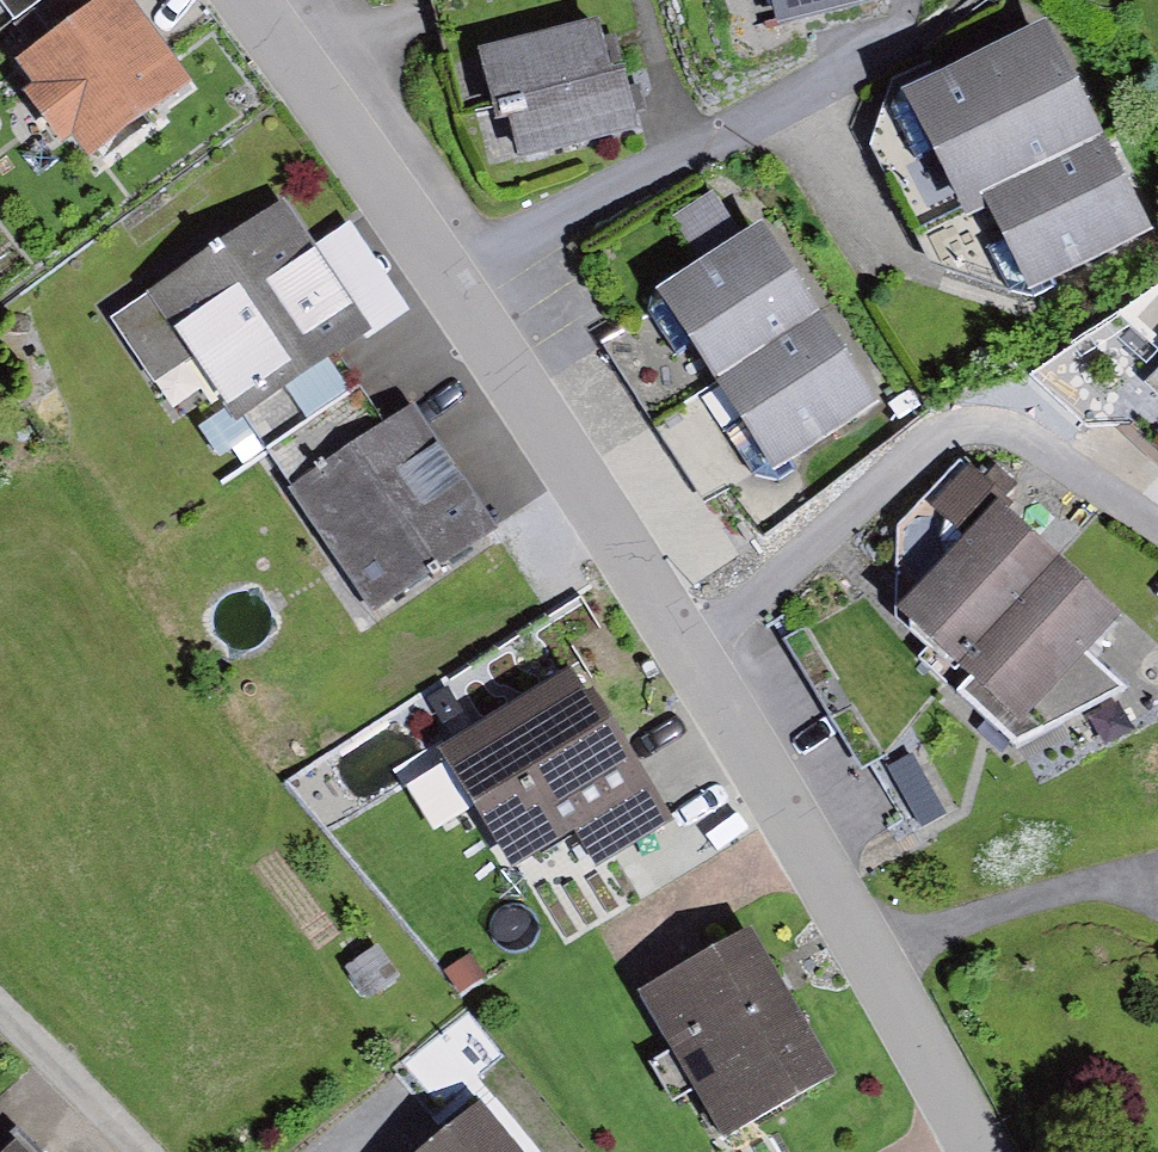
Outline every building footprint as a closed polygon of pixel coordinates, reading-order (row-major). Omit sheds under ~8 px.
[(13,18),(33,4),(39,0),(0,0),(13,18)] [(15,56),(34,82),(23,90),(60,142),(77,130),(89,148),(189,78),(133,0),(95,0),(53,30),(15,56)] [(53,30),(95,0),(39,0),(33,4),(53,30)] [(781,19),(856,0),(776,0),(781,19)] [(1045,17),(902,88),(957,198),(980,186),(1100,127),(1045,17)] [(513,97),(607,79),(594,25),(484,52),(498,106),(513,97)] [(607,79),(513,97),(526,150),(638,124),(626,74),(607,79)] [(1100,127),(980,186),(1029,285),(1149,225),(1100,127)] [(697,262),(659,286),(650,308),(676,351),(693,341),(719,383),(831,313),(768,208),(743,223),(718,183),(667,214),(697,262)] [(284,199),(111,313),(154,378),(193,352),(237,418),(244,414),(328,358),(371,330),(284,199)] [(676,351),(650,308),(599,339),(702,504),(750,474),(723,431),(742,419),(719,383),(693,341),(676,351)] [(1032,374),(1084,426),(1157,348),(1157,343),(1119,311),(1032,374)] [(831,313),(719,383),(742,419),(723,431),(750,474),(778,481),(794,471),(784,455),(882,394),(831,313)] [(244,414),(267,448),(351,392),(328,358),(244,414)] [(1148,382),(1157,391),(1157,371),(1148,382)] [(351,392),(267,448),(376,607),(496,525),(412,403),(385,422),(360,385),(351,392)] [(931,503),(964,534),(998,497),(1015,479),(996,462),(985,475),(970,461),(931,503)] [(957,661),(1058,550),(998,497),(964,534),(899,607),(957,661)] [(1126,612),(1058,550),(957,661),(972,674),(958,689),(1017,743),(1123,684),(1088,653),(1126,612)] [(569,671),(439,748),(445,758),(404,782),(434,831),(473,808),(511,871),(575,833),(594,866),(674,818),(594,685),(582,693),(569,671)] [(913,751),(886,764),(915,825),(942,812),(913,751)] [(751,924),(640,987),(675,1047),(651,1061),(673,1099),(697,1086),(724,1134),(834,1071),(751,924)] [(378,943),(343,966),(364,996),(398,973),(378,943)] [(471,952),(445,968),(461,993),(486,977),(471,952)] [(471,1114),(424,1151),(501,1151),(471,1114)] [(17,1140),(5,1151),(29,1151),(17,1140)]
